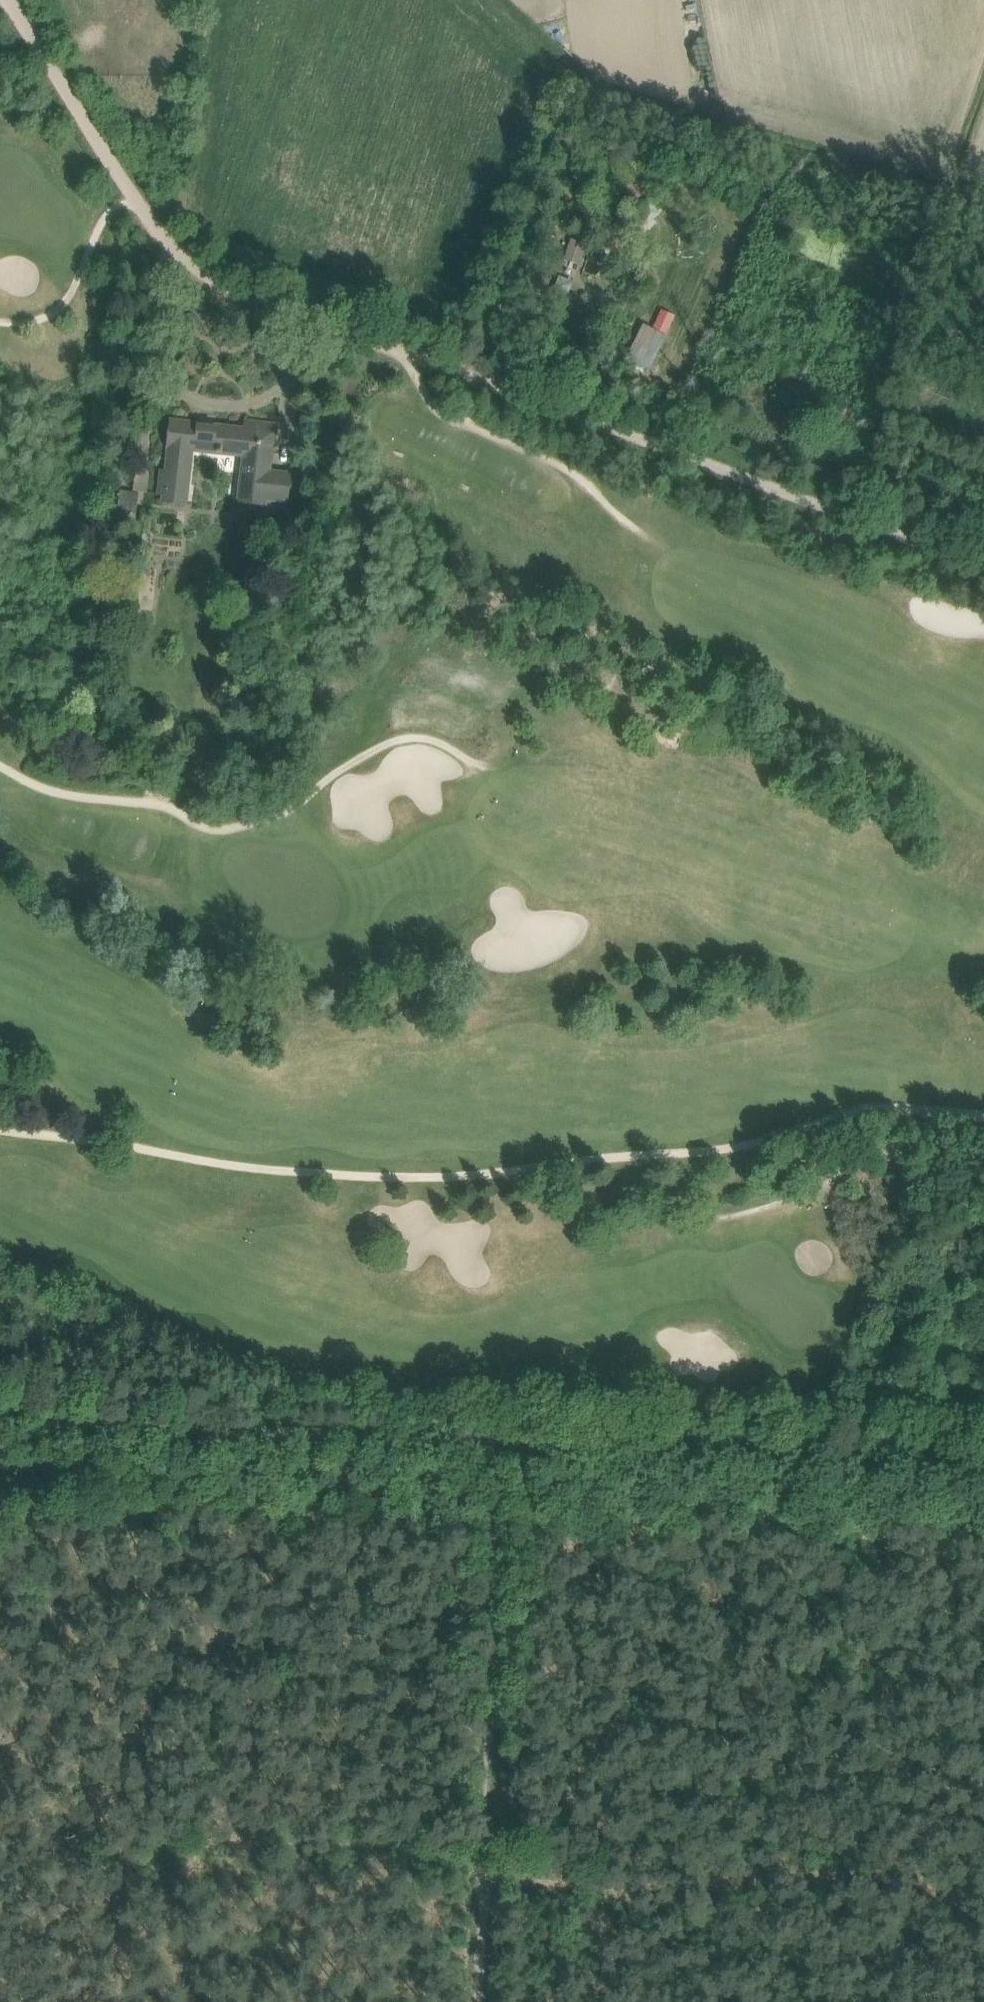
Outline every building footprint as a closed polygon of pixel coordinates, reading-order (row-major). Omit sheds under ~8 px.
[(245,429),(171,421),(168,447),(170,447),(167,474),(161,473),(158,495),(172,497),(171,504),(185,506),(192,452),(223,456),(224,450),(245,453),(238,505),(285,511),(289,475),(269,472),(274,424),(246,421),(245,429)] [(134,491),(148,492),(150,470),(135,469),(134,491)] [(119,498),(118,509),(133,510),(135,493),(120,492),(119,498)]
